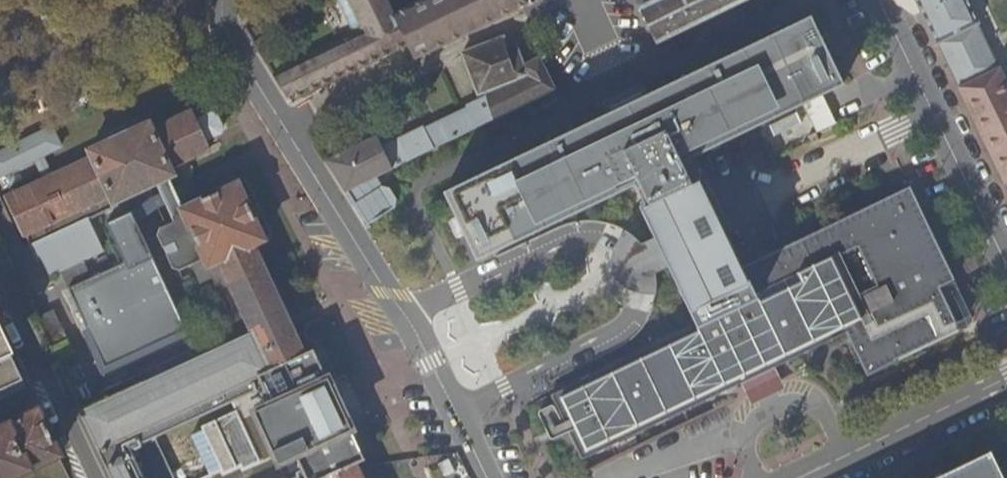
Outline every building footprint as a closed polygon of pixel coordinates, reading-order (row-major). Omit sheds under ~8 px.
[(293,103),(409,46),(416,59),(420,57),(420,56),(450,42),(450,43),(500,20),(499,19),(528,5),(529,6),(534,4),(532,0),(429,0),(398,15),(390,0),(334,0),(351,37),(286,69),(258,25),(247,32),(293,103)] [(657,42),(745,0),(662,0),(641,10),(657,42)] [(1006,80),(1006,79),(1001,66),(999,68),(978,24),(979,23),(979,21),(978,21),(968,0),(916,0),(937,41),(936,42),(937,44),(939,43),(960,86),(958,87),(1005,184),(1006,183),(1006,81),(1006,80)] [(655,237),(641,244),(640,243),(635,236),(629,232),(625,230),(620,234),(617,239),(614,245),(613,252),(612,259),(614,268),(616,273),(620,279),(625,286),(632,290),(640,293),(656,295),(655,274),(669,267),(697,324),(551,395),(582,460),(846,333),(867,377),(961,331),(940,288),(955,280),(910,186),(743,267),(700,177),(691,181),(682,162),(844,84),(811,16),(608,114),(445,192),(477,260),(639,183),(648,202),(640,206),(655,237)] [(328,161),(368,225),(397,208),(398,202),(390,189),(383,188),(377,177),(556,91),(540,59),(524,67),(517,47),(509,50),(505,39),(464,54),(482,101),(468,107),(469,110),(426,131),(424,128),(383,147),(378,137),(328,161)] [(217,276),(245,336),(86,410),(118,477),(144,477),(131,451),(269,387),(276,402),(243,418),(249,430),(240,434),(236,439),(234,446),(235,453),(237,456),(240,459),(247,461),(253,461),(261,457),(268,470),(301,454),(309,470),(292,477),(363,477),(357,465),(368,459),(364,451),(363,452),(354,431),(355,430),(354,427),(352,421),(350,422),(335,387),(335,386),(334,383),(332,379),(331,379),(321,357),(322,356),(318,349),(308,354),(257,243),(267,238),(242,183),(187,208),(173,176),(176,174),(174,168),(212,150),(207,139),(223,132),(225,128),(219,115),(215,113),(198,121),(194,111),(155,129),(152,122),(92,150),(95,157),(54,176),(44,155),(64,146),(54,127),(0,153),(0,176),(0,177),(38,158),(47,179),(10,196),(33,248),(39,245),(53,276),(105,251),(91,221),(121,206),(118,201),(160,182),(178,221),(163,228),(161,235),(176,268),(183,270),(196,264),(204,281),(217,276)] [(125,263),(69,285),(103,371),(188,338),(137,209),(108,220),(125,263)] [(10,349),(0,327),(0,362),(10,349)] [(59,454),(39,411),(0,429),(0,477),(8,477),(59,454)] [(991,448),(931,477),(1006,477),(991,448)]
